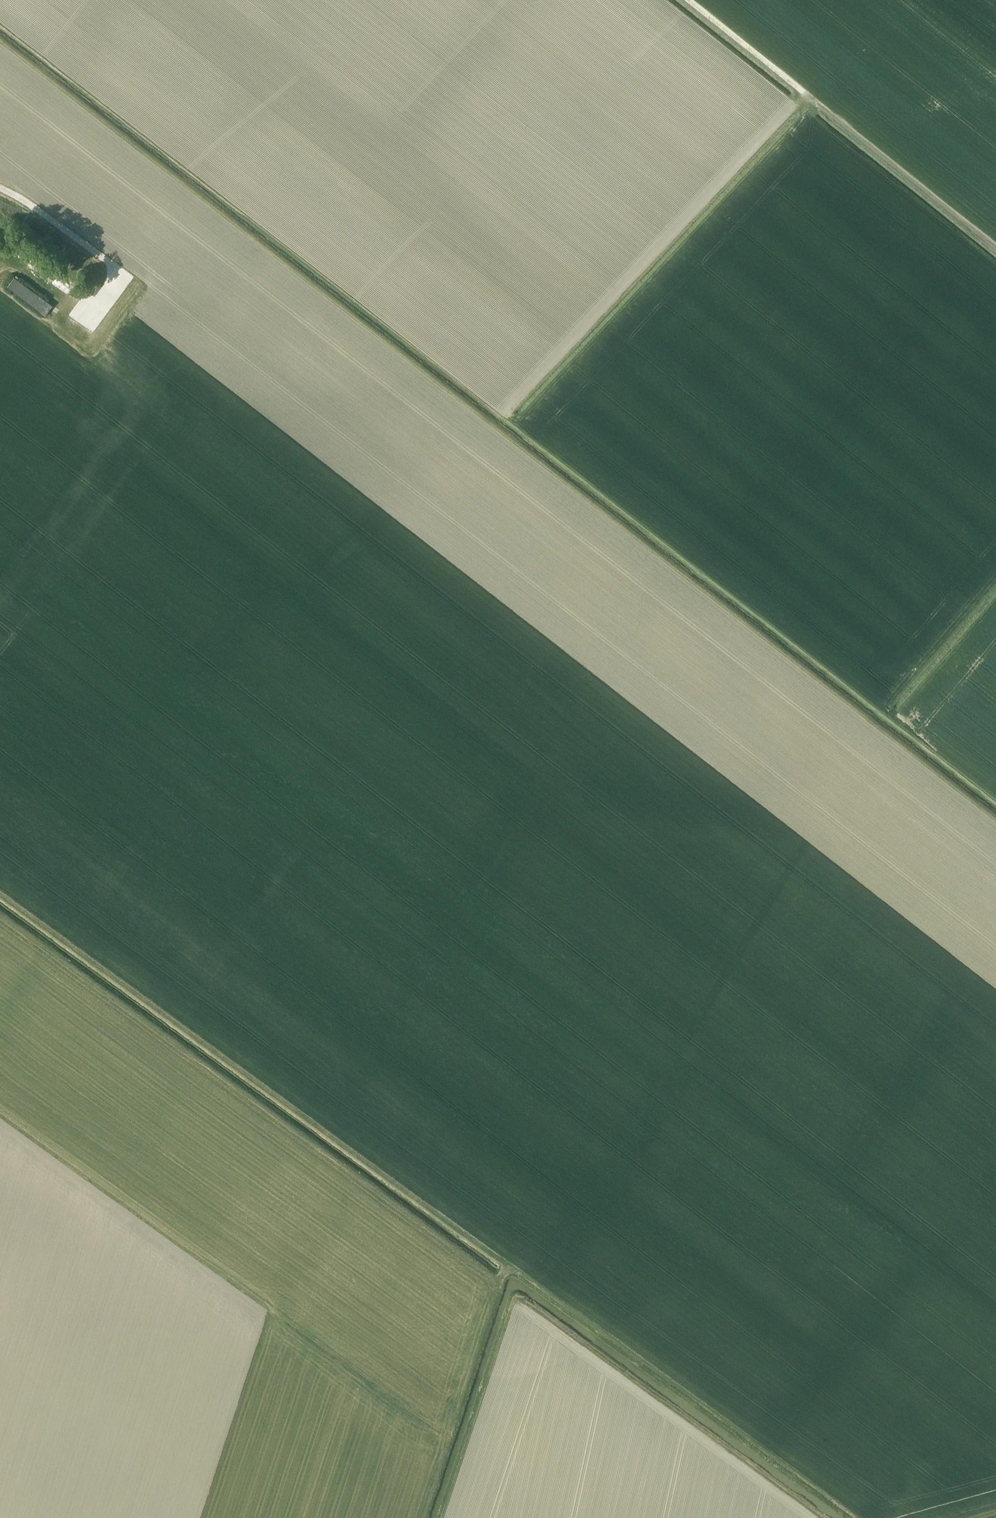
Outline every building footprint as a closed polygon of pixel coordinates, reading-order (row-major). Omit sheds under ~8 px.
[(8,285),(45,314),(52,305),(15,276),(8,285)]
